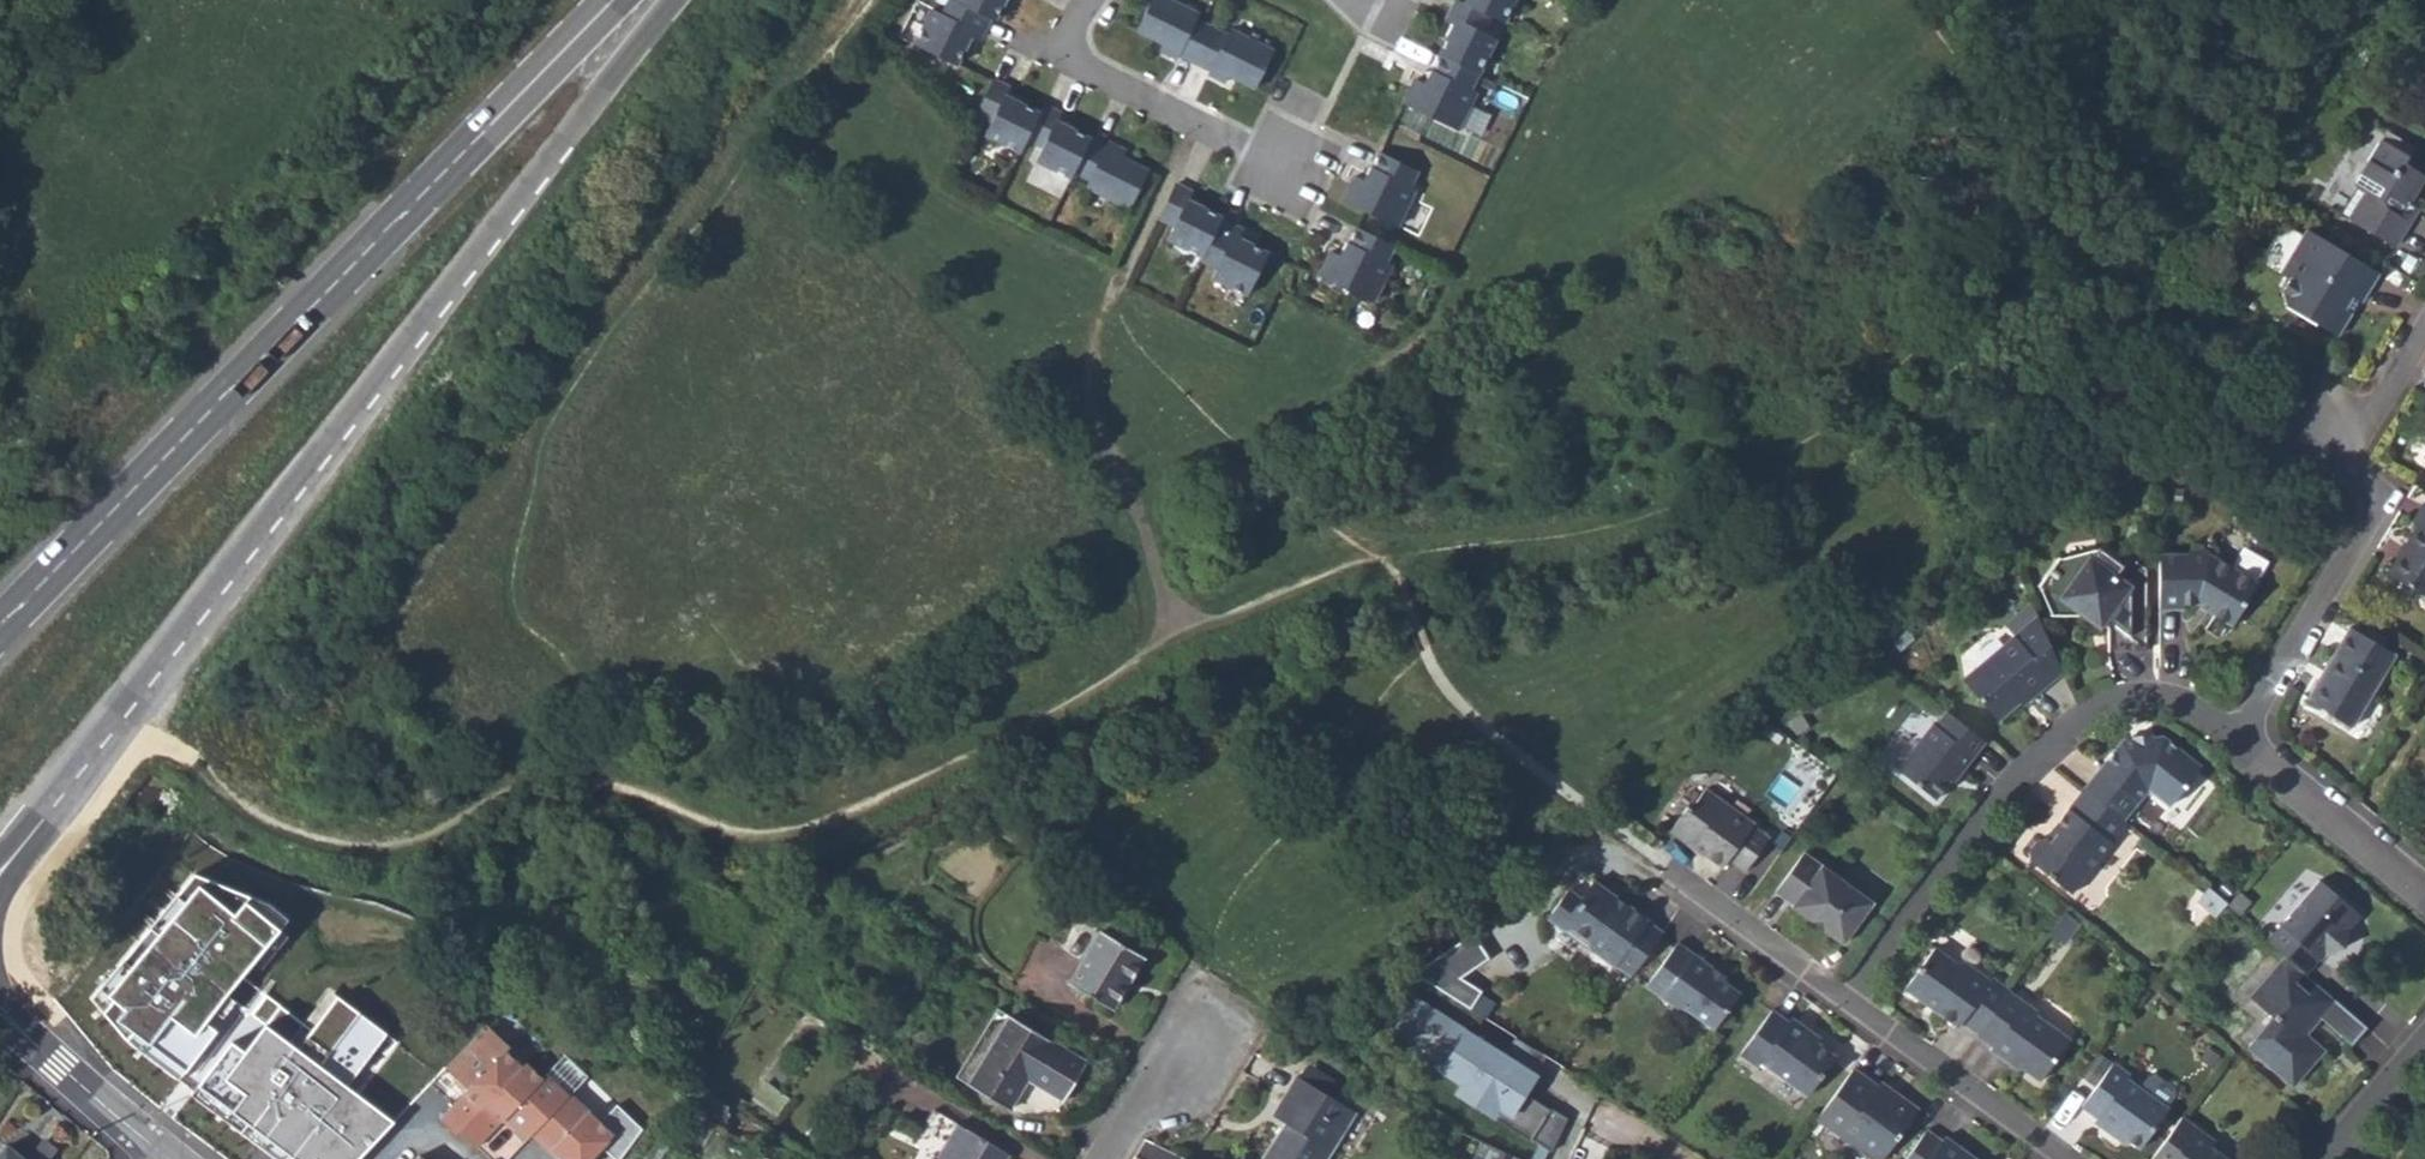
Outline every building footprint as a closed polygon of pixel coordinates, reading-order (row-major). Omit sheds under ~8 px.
[(950,7),(987,25),(992,27),(1005,0),(953,0),(950,7)] [(1158,0),(1151,0),(1135,34),(1162,47),(1158,54),(1176,63),(1178,59),(1193,66),(1210,31),(1194,23),(1197,18),(1158,0)] [(1442,56),(1479,74),(1496,38),(1483,32),(1491,17),(1466,4),(1458,0),(1447,21),(1455,26),(1441,55),(1442,56)] [(1466,4),(1491,17),(1504,23),(1516,0),(1468,0),(1466,4)] [(950,7),(947,5),(939,21),(929,15),(912,51),(954,71),(968,42),(977,46),(987,25),(950,7)] [(1210,31),(1193,66),(1209,74),(1208,77),(1224,86),(1228,79),(1255,91),(1273,54),(1228,33),(1226,38),(1210,31)] [(1479,74),(1442,56),(1427,85),(1417,80),(1404,104),(1458,131),(1477,93),(1471,90),(1479,74)] [(1009,90),(992,81),(976,116),(991,123),(984,136),(1020,154),(1027,141),(1039,115),(1005,98),(1009,90)] [(1060,115),(1043,106),(1039,115),(1027,141),(1042,148),(1036,162),(1071,179),(1074,174),(1090,141),(1056,124),(1060,115)] [(1090,141),(1074,174),(1089,182),(1087,187),(1131,209),(1149,173),(1122,160),(1125,153),(1108,144),(1106,148),(1090,141)] [(2391,251),(2405,226),(2393,219),(2402,204),(2406,207),(2419,181),(2399,168),(2402,163),(2375,148),(2349,194),(2359,200),(2345,225),(2391,251)] [(1354,178),(1342,202),(1396,229),(1415,191),(1409,188),(1417,172),(1379,154),(1365,183),(1354,178)] [(1190,195),(1174,187),(1158,221),(1173,229),(1167,242),(1202,259),(1220,222),(1221,220),(1186,204),(1190,195)] [(2405,226),(2409,228),(2417,213),(2406,207),(2402,204),(2393,219),(2405,226)] [(1242,232),(1220,222),(1202,259),(1201,262),(1217,269),(1212,280),(1248,297),(1268,255),(1238,241),(1242,232)] [(1338,264),(1327,259),(1318,277),(1372,304),(1391,266),(1385,263),(1393,247),(1355,229),(1338,264)] [(2261,265),(2281,278),(2303,241),(2281,229),(2261,265)] [(2307,233),(2303,241),(2281,278),(2290,283),(2282,297),(2289,302),(2286,307),(2338,336),(2351,315),(2345,311),(2351,300),(2361,305),(2378,273),(2307,233)] [(2424,588),(2424,498),(2413,516),(2420,520),(2392,567),(2424,588)] [(2186,556),(2158,556),(2158,593),(2158,611),(2178,611),(2179,607),(2191,607),(2198,606),(2210,614),(2209,616),(2229,629),(2255,586),(2208,556),(2202,551),(2192,551),(2186,556)] [(2056,564),(2037,594),(2059,609),(2058,624),(2086,618),(2087,617),(2095,605),(2106,612),(2106,629),(2106,652),(2145,653),(2145,571),(2129,560),(2123,571),(2098,554),(2082,580),(2056,564)] [(2059,609),(2037,594),(2047,625),(2058,624),(2059,609)] [(2037,618),(2031,605),(2005,627),(2014,638),(2037,618)] [(2106,612),(2095,605),(2087,617),(2106,629),(2106,612)] [(2210,614),(2198,606),(2191,607),(2209,616),(2210,614)] [(1963,681),(1999,722),(2021,703),(2042,685),(2045,688),(2062,673),(2052,653),(2038,618),(2014,638),(1963,681)] [(2309,694),(2355,721),(2400,650),(2353,622),(2334,651),(2337,653),(2323,676),(2320,674),(2309,694)] [(2042,685),(2021,703),(2023,706),(2045,688),(2042,685)] [(1986,745),(1947,714),(1936,728),(1935,727),(1897,772),(1935,804),(1951,783),(1959,774),(1962,775),(1986,745)] [(2084,791),(2122,822),(2142,797),(2155,794),(2171,806),(2201,765),(2161,736),(2120,741),(2084,791)] [(1959,774),(1951,783),(1954,786),(1962,775),(1959,774)] [(1754,827),(1705,791),(1690,811),(1687,809),(1671,831),(1690,845),(1696,844),(1707,852),(1706,854),(1724,867),(1728,863),(1744,875),(1769,841),(1753,829),(1754,827)] [(2122,822),(2084,791),(2051,831),(2056,835),(2050,843),(2045,839),(2038,840),(2029,853),(2029,859),(2028,861),(2071,895),(2127,825),(2122,822)] [(2056,835),(2051,831),(2045,839),(2050,843),(2056,835)] [(1696,844),(1690,845),(1705,856),(1706,854),(1707,852),(1696,844)] [(1875,906),(1806,856),(1777,895),(1795,908),(1793,910),(1845,947),(1875,906)] [(270,910),(195,880),(177,901),(185,908),(160,939),(152,932),(102,993),(116,1004),(106,1017),(130,1044),(138,1037),(185,1072),(218,1030),(209,1023),(216,1014),(193,998),(199,991),(190,984),(195,976),(227,999),(288,924),(270,910)] [(2319,882),(2267,943),(2285,959),(2303,974),(2305,976),(2318,961),(2344,949),(2354,913),(2319,882)] [(1615,969),(1631,979),(1662,935),(1646,924),(1647,923),(1627,908),(1623,914),(1614,907),(1618,902),(1592,884),(1580,901),(1568,892),(1551,916),(1552,924),(1566,934),(1574,933),(1586,942),(1587,950),(1613,970),(1615,969)] [(2228,905),(2209,890),(2198,903),(2216,919),(2226,908),(2228,905)] [(1627,908),(1618,902),(1614,907),(1623,914),(1627,908)] [(2078,924),(2066,914),(2056,927),(2069,937),(2078,924)] [(1079,915),(1064,945),(1083,954),(1098,925),(1079,915)] [(2069,937),(2056,927),(2049,937),(2062,946),(2069,937)] [(1071,983),(1115,1009),(1146,957),(1102,931),(1071,983)] [(1475,935),(1417,974),(1472,1010),(1484,992),(1463,978),(1491,959),(1475,935)] [(1712,970),(1678,945),(1646,989),(1679,1013),(1686,1012),(1714,1032),(1740,996),(1724,984),(1710,974),(1712,970)] [(1954,964),(1934,949),(1918,972),(1985,1025),(1986,1024),(2009,992),(1992,980),(1990,983),(1962,964),(1954,964)] [(2303,974),(2285,959),(2250,999),(2273,1019),(2247,1049),(2292,1087),(2322,1053),(2302,1036),(2318,1017),(2352,1046),(2366,1029),(2316,986),(2309,995),(2295,983),(2303,974)] [(1727,980),(1712,970),(1710,974),(1724,984),(1727,980)] [(1985,1025),(1918,972),(1905,990),(1924,1005),(1929,1002),(1938,1010),(1936,1013),(1958,1029),(1961,1024),(1977,1036),(1985,1025)] [(2037,1013),(2009,992),(1986,1024),(2029,1058),(2049,1026),(2035,1016),(2037,1013)] [(1526,1095),(1538,1077),(1417,999),(1396,1031),(1431,1053),(1427,1060),(1464,1084),(1458,1094),(1532,1141),(1533,1140),(1552,1152),(1568,1119),(1553,1109),(1552,1111),(1526,1095)] [(1929,1002),(1924,1005),(1936,1013),(1938,1010),(1929,1002)] [(959,1077),(971,1084),(1012,1016),(1001,1010),(959,1077)] [(1772,1012),(1740,1056),(1757,1069),(1761,1064),(1807,1097),(1835,1059),(1817,1045),(1806,1038),(1809,1034),(1791,1020),(1788,1024),(1772,1012)] [(1088,1062),(1012,1016),(971,1084),(1011,1108),(1030,1080),(1064,1100),(1088,1062)] [(393,1118),(262,1017),(242,1046),(228,1036),(197,1078),(306,1158),(309,1158),(313,1153),(321,1158),(352,1158),(393,1118)] [(489,1024),(447,1068),(470,1090),(440,1122),(457,1137),(460,1134),(524,1066),(507,1051),(512,1046),(489,1024)] [(2070,1041),(2049,1026),(2029,1058),(1986,1024),(1985,1025),(1977,1036),(1976,1037),(1992,1049),(1990,1052),(2008,1064),(2010,1061),(2020,1069),(2040,1083),(2070,1041)] [(1820,1041),(1809,1034),(1806,1038),(1817,1045),(1820,1041)] [(2020,1069),(2010,1061),(2008,1064),(2018,1072),(2020,1069)] [(524,1066),(460,1134),(476,1150),(507,1117),(530,1139),(537,1132),(571,1096),(548,1074),(544,1078),(528,1062),(524,1066)] [(1311,1063),(1302,1077),(1329,1094),(1338,1080),(1311,1063)] [(2129,1076),(2113,1065),(2080,1107),(2096,1119),(2094,1124),(2112,1137),(2114,1133),(2125,1140),(2139,1150),(2168,1111),(2166,1109),(2175,1097),(2174,1091),(2154,1076),(2148,1077),(2139,1090),(2126,1080),(2129,1076)] [(1817,1119),(1872,1158),(1884,1158),(1918,1112),(1893,1094),(1890,1098),(1877,1089),(1852,1071),(1817,1119)] [(1283,1104),(1294,1112),(1287,1124),(1266,1158),(1327,1158),(1345,1131),(1335,1126),(1347,1106),(1329,1094),(1302,1077),(1299,1075),(1283,1104)] [(1880,1084),(1877,1089),(1890,1098),(1893,1094),(1880,1084)] [(758,1103),(777,1115),(789,1101),(771,1086),(758,1103)] [(537,1132),(565,1158),(564,1158),(593,1158),(616,1135),(573,1094),(571,1096),(537,1132)] [(1275,1116),(1287,1124),(1294,1112),(1283,1104),(1275,1116)] [(1335,1126),(1345,1131),(1357,1112),(1347,1106),(1335,1126)] [(1011,1156),(936,1109),(919,1138),(951,1157),(950,1158),(1008,1158),(1011,1156)] [(2181,1119),(2153,1158),(2224,1158),(2210,1149),(2215,1143),(2181,1119)] [(1927,1131),(1907,1158),(1965,1158),(1963,1158),(1967,1153),(1945,1138),(1942,1143),(1927,1131)] [(2125,1140),(2114,1133),(2112,1137),(2122,1144),(2125,1140)] [(34,1151),(20,1141),(13,1150),(7,1145),(0,1155),(0,1158),(27,1158),(34,1151)]
